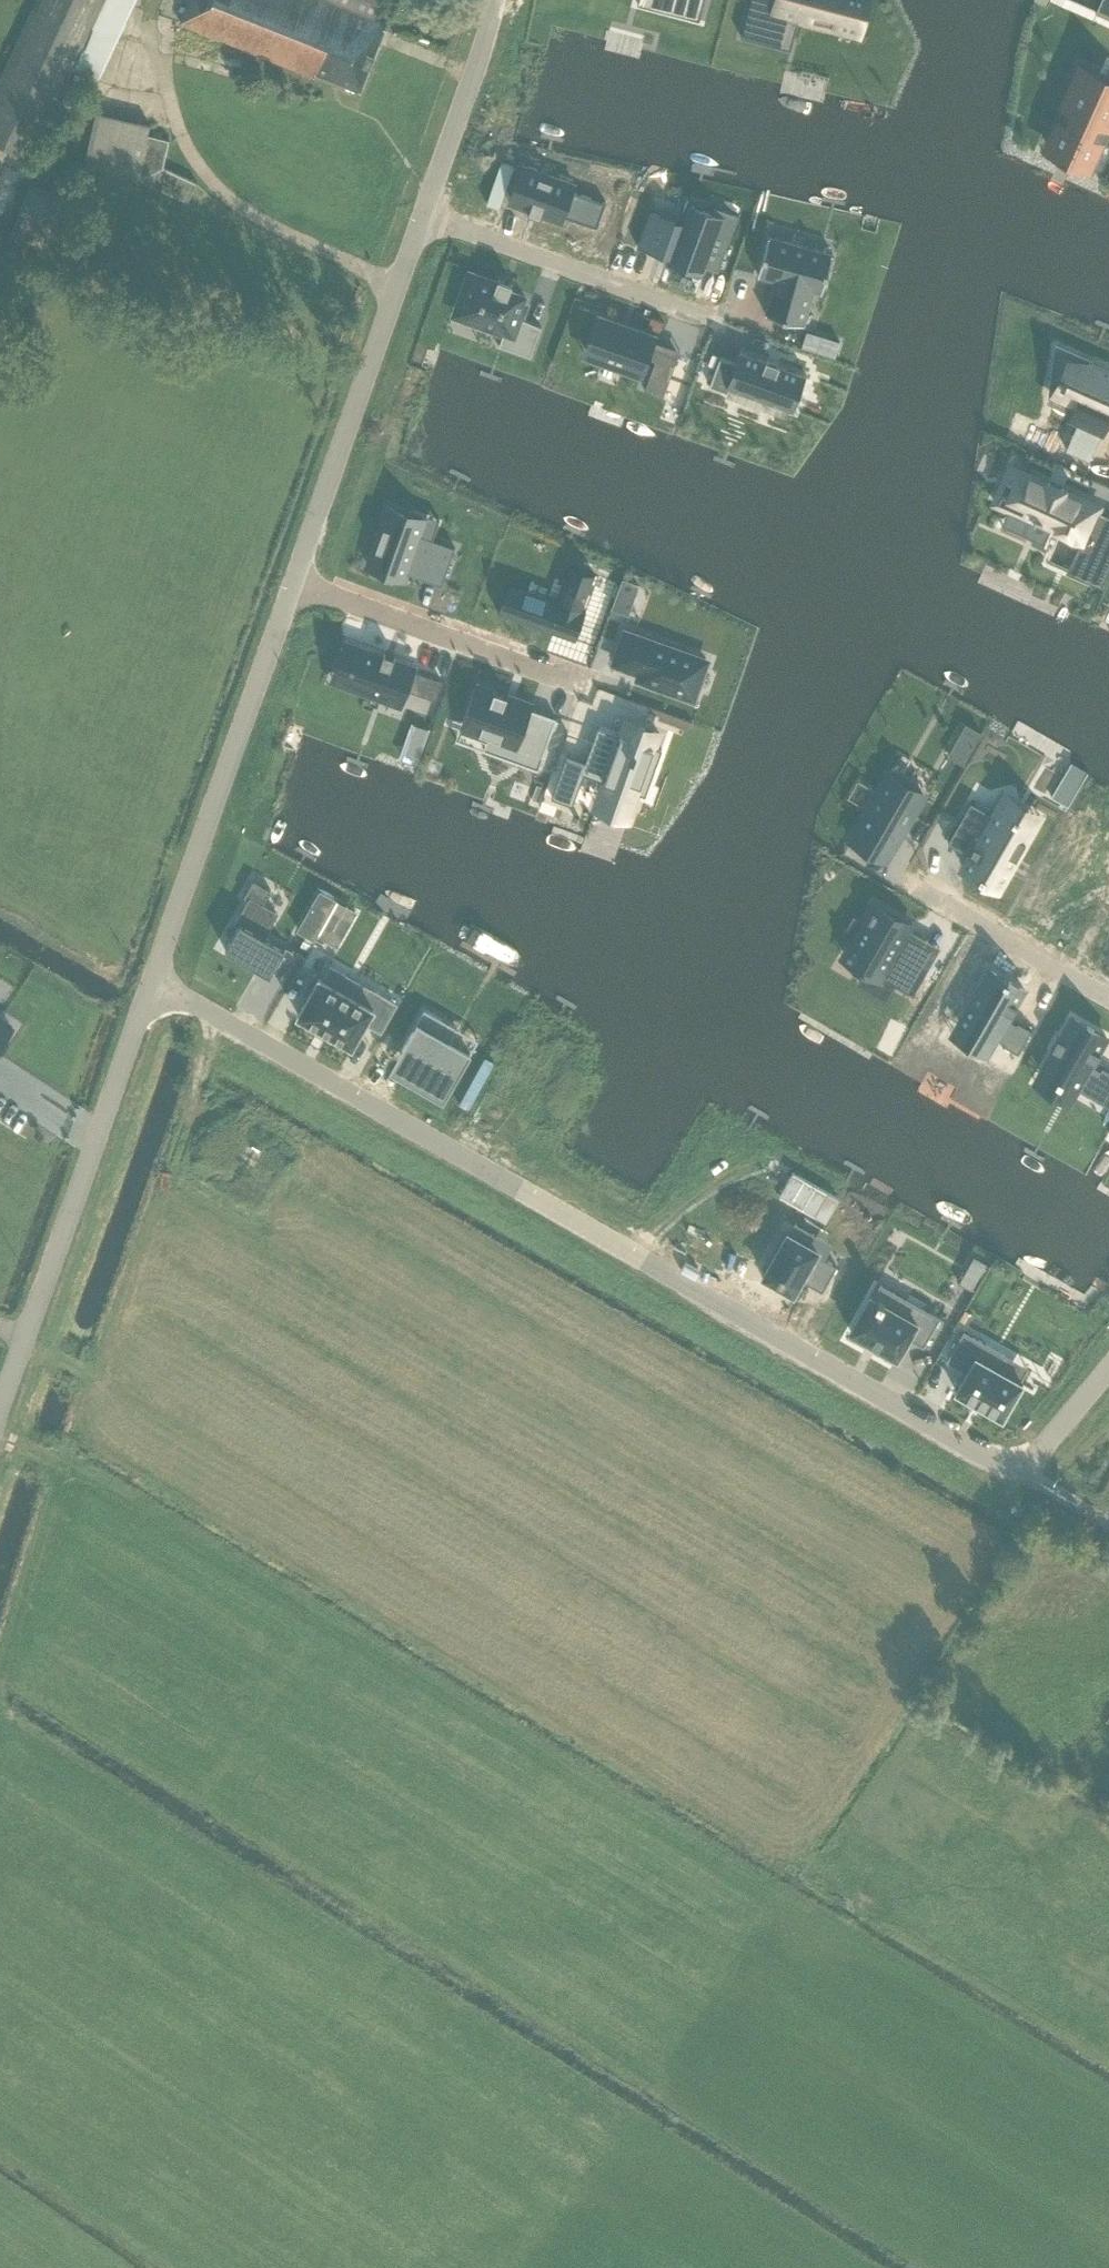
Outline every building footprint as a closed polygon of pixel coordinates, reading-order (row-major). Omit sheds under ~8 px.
[(0,76),(0,144),(31,159),(73,70),(97,82),(135,0),(36,0),(0,76)] [(382,0),(190,0),(181,23),(315,76),(316,73),(360,90),(386,24),(374,19),(382,0)] [(656,4),(700,16),(705,0),(657,0),(656,4)] [(866,0),(778,0),(776,9),(750,2),(741,37),(768,44),(768,42),(774,22),(796,28),(799,16),(800,10),(813,13),(838,20),(839,13),(861,19),(862,17),(866,0)] [(1095,12),(1108,19),(1108,0),(1101,0),(1095,12)] [(1053,151),(1078,162),(1082,152),(1094,157),(1108,125),(1108,77),(1080,63),(1060,108),(1070,112),(1053,151)] [(85,168),(137,179),(187,204),(197,182),(165,166),(171,139),(148,134),(150,125),(97,113),(85,168)] [(522,165),(509,202),(561,221),(563,215),(597,227),(606,202),(572,190),(575,184),(522,165)] [(652,210),(651,210),(638,245),(639,246),(639,245),(663,254),(664,250),(670,252),(667,261),(669,262),(669,261),(702,272),(701,273),(703,274),(706,265),(717,269),(717,270),(719,270),(739,214),(737,213),(737,215),(714,207),(715,205),(713,205),(711,212),(690,204),(690,203),(689,202),(679,228),(673,225),(675,220),(651,211),(652,210)] [(822,292),(833,254),(769,236),(758,275),(775,279),(765,314),(804,324),(813,290),(822,292)] [(465,298),(459,316),(504,332),(499,345),(530,356),(541,326),(520,319),(525,306),(522,305),(525,297),(510,291),(512,284),(511,283),(510,285),(499,281),(499,279),(498,279),(497,283),(470,273),(461,297),(465,298)] [(591,318),(580,348),(638,369),(650,334),(626,325),(624,330),(591,318)] [(656,342),(641,383),(659,390),(674,348),(656,342)] [(1065,369),(1062,396),(1076,403),(1070,418),(1078,422),(1066,449),(1089,459),(1102,430),(1094,427),(1100,414),(1108,418),(1108,371),(1080,358),(1082,355),(1057,344),(1054,363),(1065,369)] [(720,356),(709,385),(728,392),(729,387),(793,410),(794,408),(789,407),(801,375),(805,376),(806,374),(779,364),(780,362),(766,357),(766,359),(740,350),(739,352),(740,352),(737,362),(720,356)] [(1011,465),(999,492),(1032,508),(1029,516),(1083,540),(1071,569),(1101,582),(1108,563),(1108,538),(1089,529),(1099,505),(1066,489),(1068,484),(1047,474),(1045,480),(1011,465)] [(388,506),(367,564),(404,577),(408,567),(420,571),(418,576),(441,584),(455,547),(420,534),(425,520),(388,506)] [(571,566),(564,587),(587,595),(595,574),(581,569),(574,566),(571,566)] [(509,582),(498,612),(576,639),(586,610),(509,582)] [(710,660),(624,629),(611,665),(637,674),(635,681),(695,703),(710,660)] [(401,704),(415,666),(395,659),(396,656),(394,656),(393,658),(385,655),(386,653),(384,652),(383,655),(360,646),(354,663),(352,662),(350,666),(352,667),(345,687),(367,695),(368,692),(401,704)] [(435,697),(441,682),(426,676),(421,692),(435,697)] [(531,705),(477,685),(460,731),(488,741),(484,750),(538,769),(556,718),(530,709),(531,705)] [(660,733),(626,721),(617,744),(594,736),(585,761),(567,755),(552,796),(573,804),(584,773),(605,780),(601,790),(635,802),(645,774),(652,776),(662,749),(655,746),(660,733)] [(888,774),(851,839),(886,859),(923,795),(888,774)] [(971,802),(948,841),(971,854),(963,868),(998,888),(1033,827),(998,807),(994,815),(971,802)] [(1044,914),(1079,934),(1088,918),(1091,919),(1098,907),(1096,905),(1100,898),(1108,904),(1108,876),(1097,868),(1098,866),(1093,864),(1092,866),(1077,857),(1044,914)] [(241,923),(225,949),(269,974),(284,948),(264,936),(277,912),(262,904),(270,890),(254,880),(245,896),(249,898),(236,920),(241,923)] [(927,967),(905,954),(908,949),(907,948),(906,949),(899,945),(911,925),(877,905),(847,960),(859,967),(859,968),(862,970),(863,969),(880,979),(882,976),(912,994),(927,967)] [(320,977),(298,1014),(352,1045),(365,1022),(381,1030),(396,1003),(371,989),(364,1002),(341,989),(348,976),(331,966),(323,979),(320,977)] [(1024,989),(989,969),(959,1022),(993,1042),(996,1038),(1006,1043),(1005,1044),(1018,1052),(1031,1030),(1017,1022),(1017,1024),(1007,1018),(1010,1012),(1013,1013),(1017,1005),(1015,1004),(1024,989)] [(424,1009),(401,1050),(418,1060),(411,1071),(425,1079),(422,1085),(445,1098),(470,1053),(448,1041),(456,1027),(424,1009)] [(1106,1037),(1072,1017),(1060,1037),(1058,1036),(1052,1047),(1054,1048),(1041,1070),(1057,1078),(1056,1080),(1060,1082),(1061,1081),(1076,1090),(1077,1088),(1102,1102),(1108,1090),(1108,1071),(1102,1067),(1100,1070),(1091,1064),(1093,1060),(1095,1061),(1100,1052),(1098,1051),(1106,1037)] [(11,1026),(0,1019),(0,1043),(11,1026)] [(893,1201),(847,1174),(834,1198),(880,1224),(893,1201)] [(788,1232),(764,1275),(766,1276),(764,1280),(779,1289),(781,1285),(793,1292),(802,1277),(809,1281),(809,1282),(822,1290),(836,1265),(815,1253),(817,1249),(788,1232)] [(851,1330),(897,1356),(908,1337),(923,1346),(940,1317),(907,1298),(900,1312),(871,1295),(851,1330)] [(966,1370),(955,1390),(1003,1416),(1023,1381),(996,1366),(1004,1351),(964,1329),(947,1359),(966,1370)]
